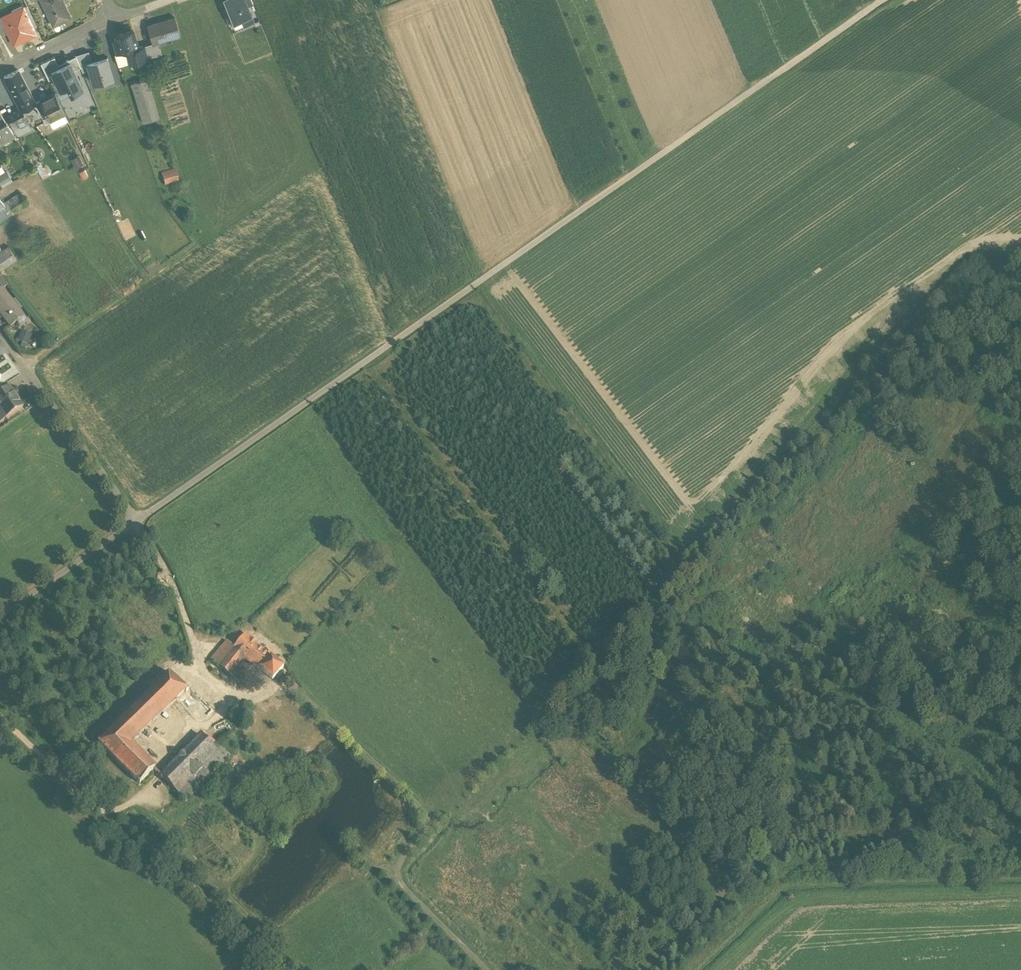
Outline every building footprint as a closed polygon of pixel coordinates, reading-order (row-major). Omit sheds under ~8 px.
[(52,21),(60,17),(61,20),(70,16),(63,0),(42,0),(52,21)] [(229,8),(234,19),(237,26),(253,20),(247,6),(244,0),(226,0),(229,8)] [(24,8),(14,13),(12,10),(0,16),(7,30),(13,43),(36,32),(24,8)] [(234,19),(229,8),(223,10),(228,22),(234,19)] [(175,16),(147,24),(153,42),(158,41),(180,35),(175,16)] [(133,29),(116,34),(117,39),(113,40),(117,53),(126,51),(135,48),(138,47),(138,46),(133,29)] [(158,41),(153,42),(143,45),(147,57),(162,53),(158,41)] [(143,45),(138,46),(138,47),(135,48),(139,60),(147,57),(143,45)] [(135,48),(126,51),(130,62),(139,60),(135,48)] [(88,50),(76,54),(76,56),(81,67),(82,70),(88,68),(87,63),(92,61),(88,50)] [(67,63),(70,62),(74,70),(81,67),(76,56),(66,61),(67,63)] [(92,61),(87,63),(88,68),(94,86),(114,79),(107,56),(92,61)] [(49,80),(54,77),(51,71),(59,67),(54,57),(41,63),(49,80)] [(83,88),(74,70),(70,62),(67,63),(59,67),(51,71),(54,77),(60,89),(67,86),(71,93),(83,88)] [(34,102),(18,70),(4,77),(20,109),(21,110),(35,103),(34,102)] [(148,79),(132,83),(144,121),(159,117),(148,79)] [(54,92),(40,99),(48,116),(49,119),(64,111),(54,92)] [(48,116),(40,99),(34,102),(35,103),(38,109),(43,118),(48,116)] [(20,109),(7,115),(13,128),(27,121),(24,116),(38,109),(35,103),(21,110),(20,109)] [(14,135),(0,111),(0,143),(14,135)] [(0,172),(0,184),(1,185),(13,180),(8,169),(0,172)] [(176,170),(162,174),(165,186),(179,181),(176,170)] [(3,203),(4,204),(0,207),(0,220),(26,203),(20,192),(3,203)] [(0,251),(0,266),(15,255),(8,246),(0,251)] [(2,289),(0,291),(0,310),(3,314),(1,315),(11,327),(24,316),(3,290),(2,289)] [(30,345),(34,335),(23,331),(19,341),(30,345)] [(7,391),(0,396),(0,412),(5,419),(21,407),(13,394),(11,394),(9,391),(7,391)] [(269,657),(243,636),(234,647),(218,666),(230,676),(245,657),(260,669),(269,657)] [(218,666),(234,647),(227,640),(211,660),(218,666)] [(269,657),(260,669),(272,679),(283,667),(270,656),(269,657)] [(185,688),(168,675),(98,743),(114,760),(129,745),(177,698),(186,689),(185,688)] [(202,737),(161,778),(186,802),(234,755),(220,741),(213,748),(202,737)] [(129,745),(114,760),(139,785),(154,770),(129,745)] [(323,762),(315,751),(305,758),(313,769),(323,762)] [(191,841),(182,830),(170,840),(179,851),(191,841)]
